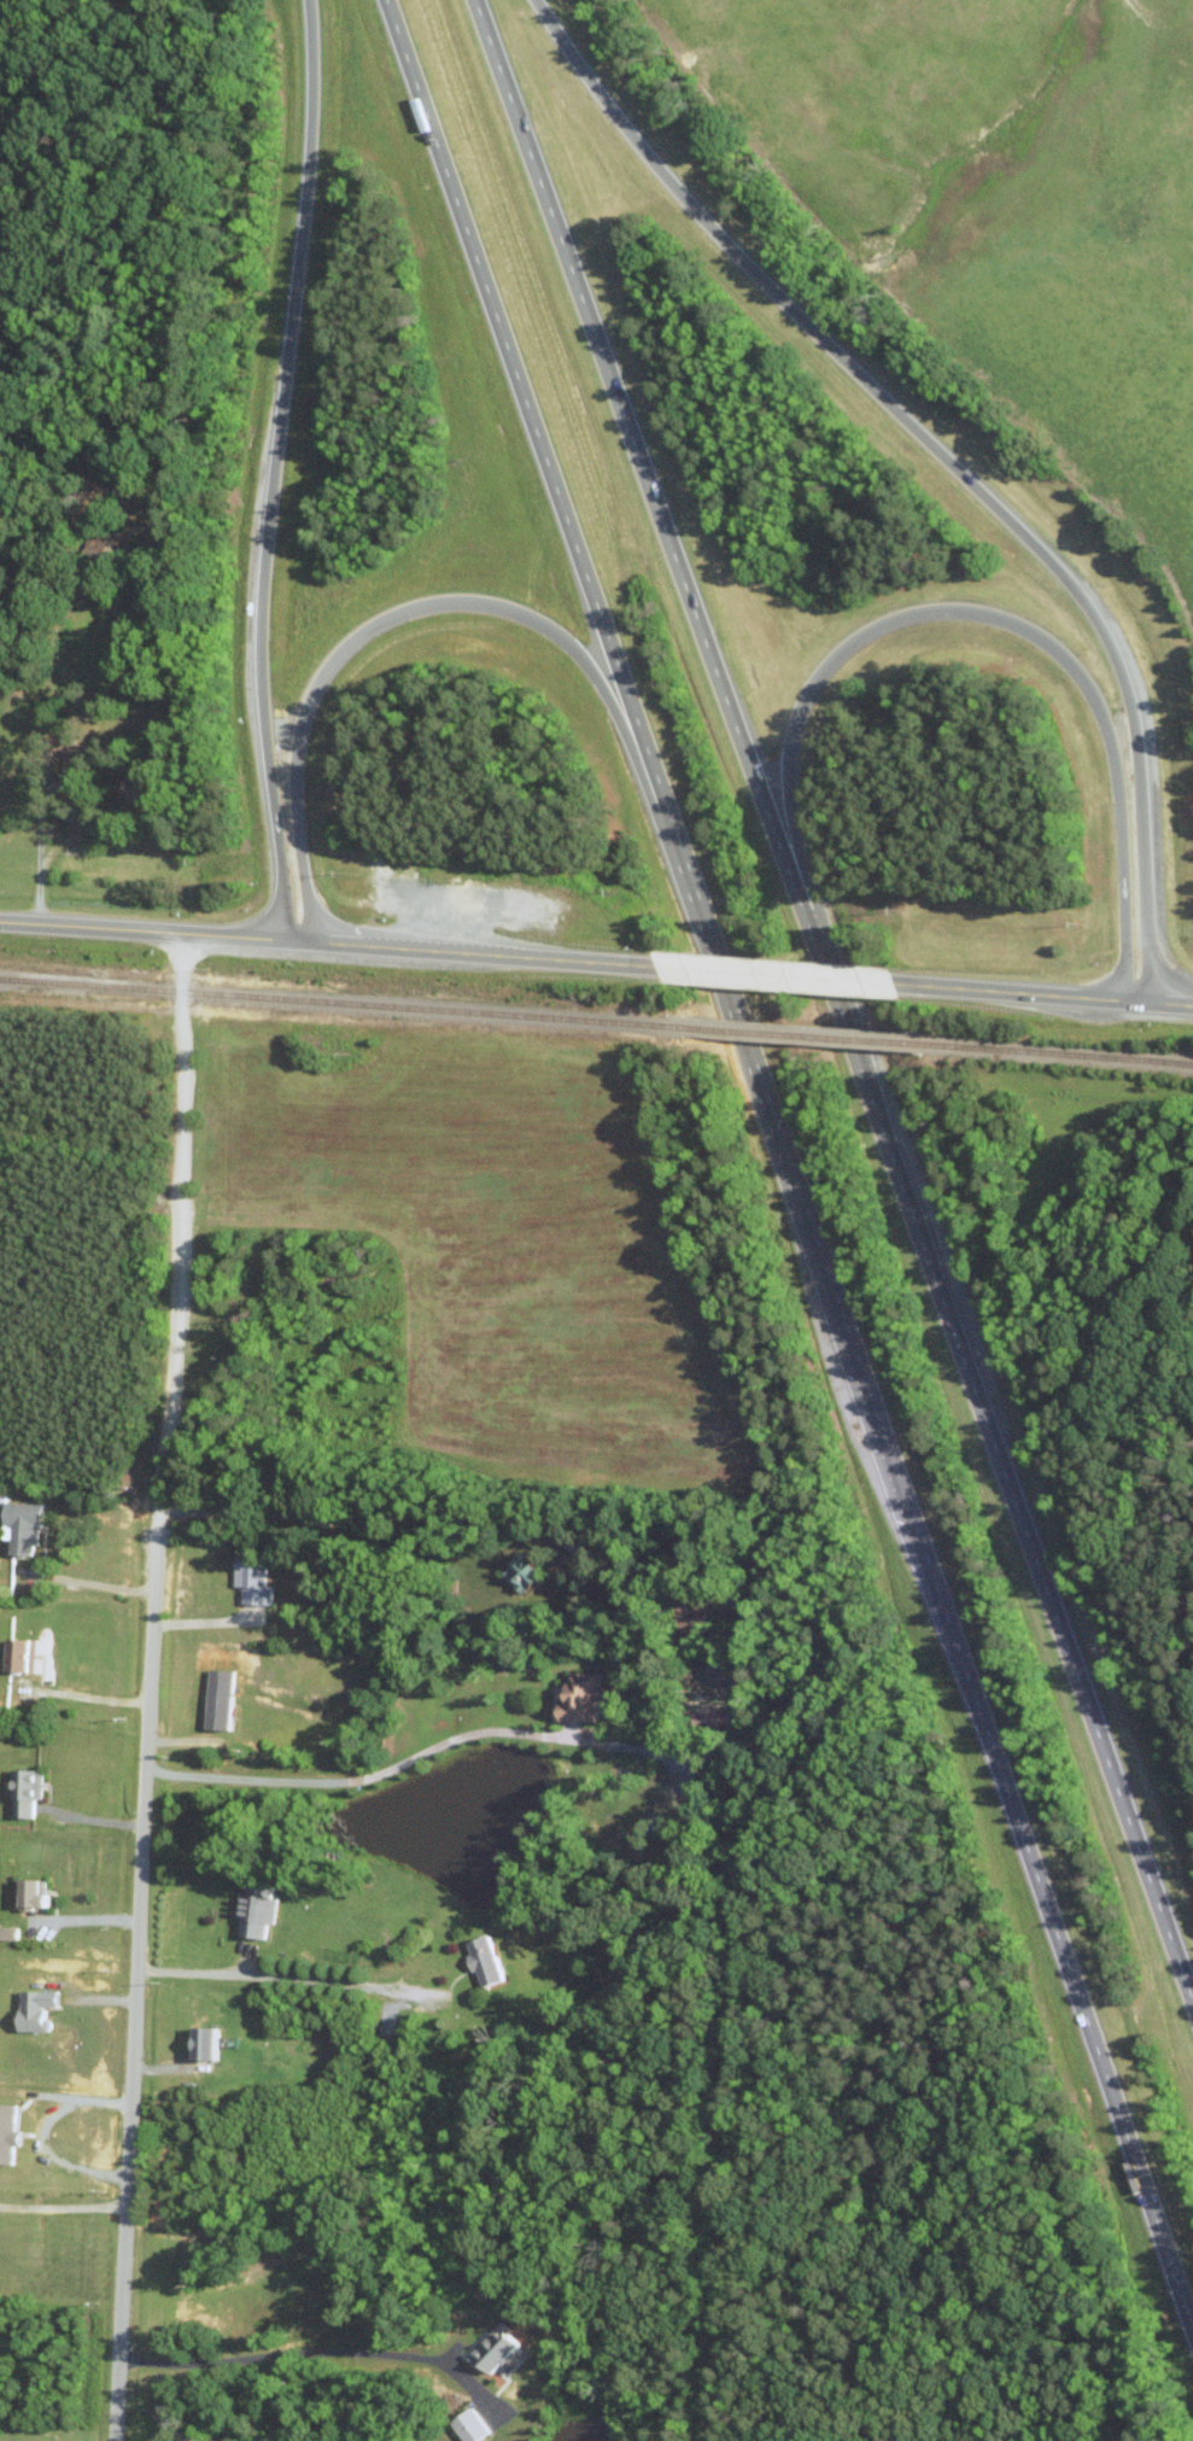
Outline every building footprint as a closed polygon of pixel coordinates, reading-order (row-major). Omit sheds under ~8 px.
[(12,1553),(42,1554),(44,1502),(7,1501),(6,1531),(13,1531),(12,1553)] [(277,1603),(277,1584),(270,1584),(271,1551),(238,1550),(237,1585),(246,1585),(245,1602),(277,1603)] [(510,1572),(527,1595),(555,1573),(537,1550),(510,1572)] [(16,1669),(41,1669),(42,1637),(16,1637),(16,1669)] [(238,1669),(211,1668),(210,1727),(237,1728),(238,1669)] [(607,1720),(607,1671),(575,1670),(575,1701),(568,1701),(567,1719),(607,1720)] [(39,1798),(47,1799),(49,1769),(17,1768),(15,1815),(38,1816),(39,1798)] [(51,1879),(28,1878),(28,1892),(25,1892),(24,1906),(58,1907),(58,1893),(51,1893),(51,1879)] [(284,1897),(279,1896),(281,1883),(254,1879),(252,1892),(243,1890),(239,1916),(247,1917),(244,1933),(271,1938),(274,1922),(279,1923),(284,1897)] [(470,1942),(478,1970),(483,1969),(488,1987),(512,1980),(499,1934),(470,1942)] [(63,1990),(23,1990),(23,2030),(51,2030),(51,2005),(63,2005),(63,1990)] [(227,2058),(228,2027),(200,2026),(199,2058),(227,2058)] [(0,2103),(0,2163),(22,2164),(23,2103),(0,2103)] [(473,2356),(495,2376),(529,2340),(507,2319),(473,2356)] [(476,2410),(456,2426),(468,2440),(481,2440),(493,2431),(476,2410)]
